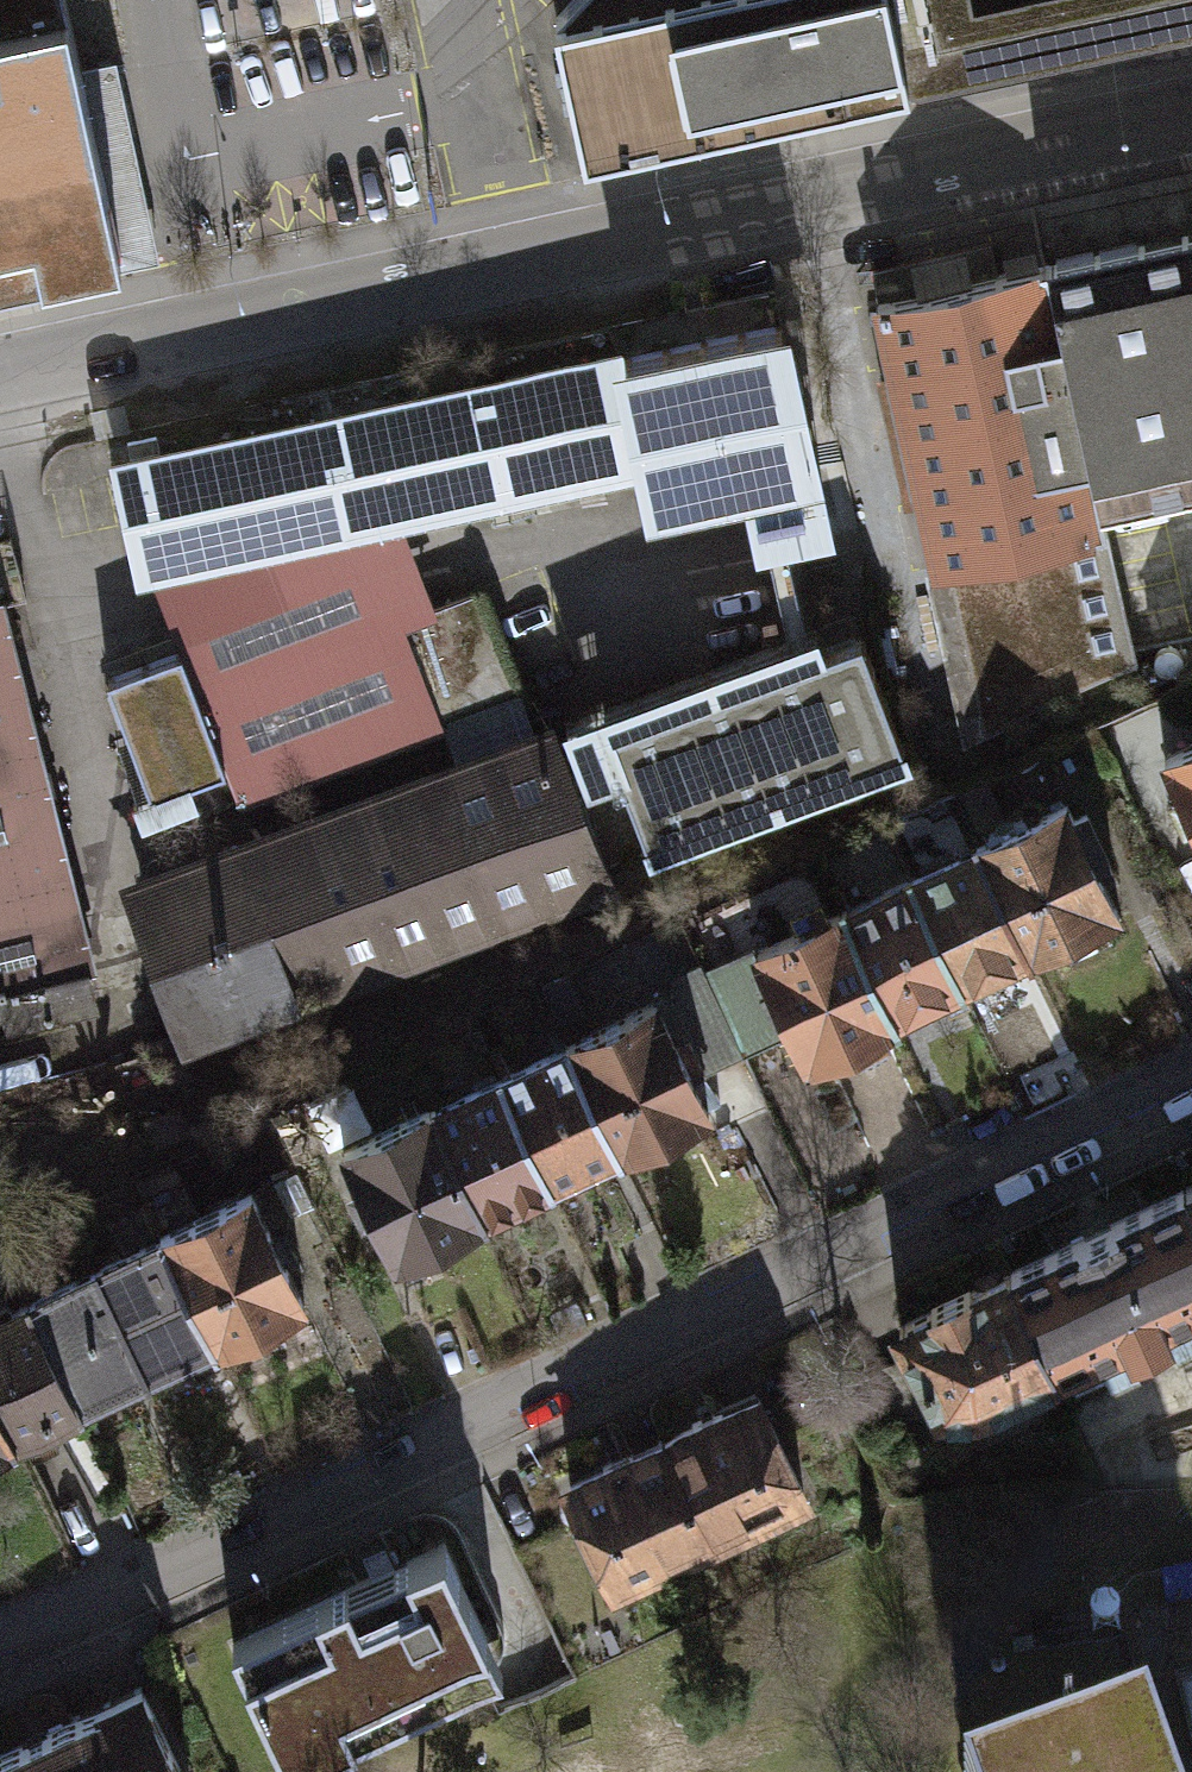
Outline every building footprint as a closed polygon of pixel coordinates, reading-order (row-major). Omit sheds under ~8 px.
[(27,269),(76,259),(122,249),(82,65),(67,0),(0,0),(0,275),(27,269)] [(555,16),(584,150),(909,80),(908,77),(891,0),(570,0),(555,16)] [(1191,16),(1191,0),(891,0),(908,77),(1191,16)] [(117,57),(82,65),(122,249),(76,259),(27,269),(31,286),(148,261),(160,259),(156,241),(117,57)] [(1046,266),(1096,492),(1191,471),(1191,234),(1046,266)] [(1104,530),(1096,492),(1046,266),(877,302),(936,567),(947,565),(1104,530)] [(624,357),(625,361),(645,453),(654,497),(770,472),(775,496),(798,491),(793,467),(813,462),(783,323),(624,357)] [(625,361),(425,404),(445,496),(645,453),(625,361)] [(398,506),(445,496),(425,404),(127,468),(146,559),(398,506)] [(435,603),(398,506),(146,559),(181,650),(226,769),(240,805),(440,728),(398,617),(435,603)] [(1104,530),(947,565),(984,731),(1055,696),(1056,699),(1134,661),(1104,530)] [(435,603),(398,617),(440,728),(441,731),(522,700),(478,586),(435,603)] [(7,1025),(91,1005),(83,973),(91,971),(0,606),(0,996),(7,1025)] [(605,731),(647,843),(905,747),(862,635),(605,731)] [(181,650),(107,678),(152,797),(226,769),(181,650)] [(600,885),(543,731),(137,883),(196,1039),(600,885)] [(1165,757),(1191,814),(1191,744),(1165,757)] [(1074,819),(1067,804),(978,846),(980,850),(1030,956),(1032,959),(1121,916),(1098,868),(1109,863),(1085,814),(1074,819)] [(1030,956),(980,850),(912,882),(963,988),(1030,956)] [(963,988),(912,882),(845,914),(895,1020),(963,988)] [(895,1020),(845,914),(844,911),(754,953),(774,996),(808,1066),(897,1023),(895,1020)] [(707,979),(739,1047),(740,1049),(777,1032),(762,1002),(774,996),(754,953),(705,977),(707,979)] [(739,1047),(707,979),(656,1003),(688,1069),(701,1063),(701,1065),(739,1047)] [(567,1043),(568,1046),(619,1151),(620,1155),(709,1113),(688,1069),(656,1003),(655,1001),(567,1043)] [(568,1046),(501,1078),(552,1183),(619,1151),(568,1046)] [(154,1052),(112,1068),(123,1099),(165,1084),(154,1052)] [(501,1078),(434,1110),(484,1215),(552,1183),(501,1078)] [(432,1107),(343,1150),(397,1261),(486,1219),(484,1215),(434,1110),(432,1107)] [(1191,1306),(1191,1201),(1186,1188),(1012,1271),(1059,1369),(1129,1336),(1134,1346),(1171,1328),(1166,1318),(1191,1306)] [(251,1192),(162,1235),(164,1238),(215,1344),(216,1347),(305,1304),(251,1192)] [(147,1376),(215,1344),(164,1238),(96,1270),(147,1376)] [(80,1408),(147,1376),(96,1270),(30,1302),(80,1408)] [(914,1356),(939,1408),(941,1408),(979,1406),(1059,1369),(1012,1271),(973,1289),(969,1283),(931,1301),(935,1308),(899,1324),(914,1356)] [(80,1408),(30,1302),(0,1316),(0,1413),(13,1440),(80,1408)] [(939,1408),(914,1356),(880,1372),(912,1438),(948,1421),(941,1408),(939,1408)] [(692,1427),(663,1441),(709,1538),(804,1493),(756,1392),(690,1423),(692,1427)] [(13,1440),(0,1413),(0,1450),(14,1443),(13,1440)] [(602,1469),(569,1485),(615,1582),(709,1538),(663,1441),(633,1455),(632,1452),(600,1467),(602,1469)] [(444,1542),(233,1643),(283,1751),(477,1657),(484,1650),(488,1641),(488,1632),(484,1624),(444,1542)] [(1190,1722),(1191,1721),(1191,1587),(1122,1604),(1160,1771),(1191,1771),(1191,1732),(1190,1722)] [(0,1752),(0,1771),(183,1771),(140,1684),(0,1752)]
